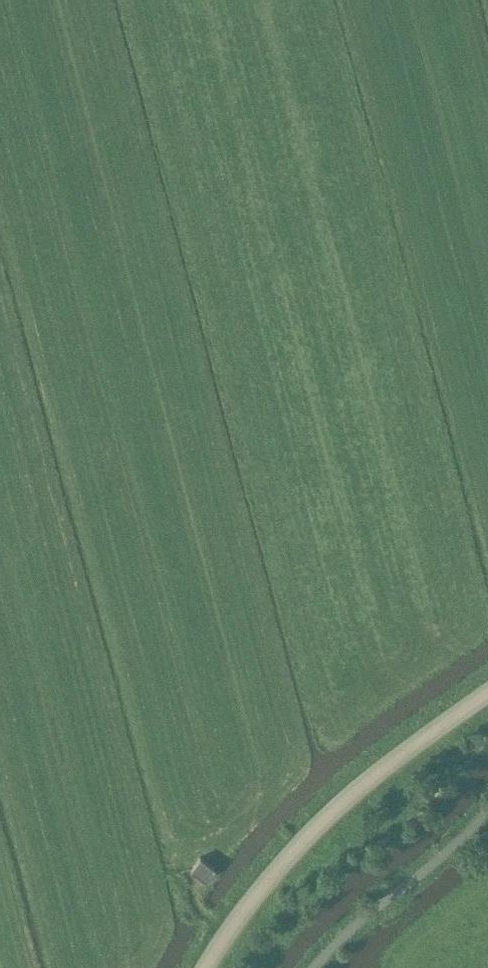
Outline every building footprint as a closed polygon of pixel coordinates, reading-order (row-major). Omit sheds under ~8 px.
[(215,869),(200,858),(191,870),(206,882),(215,869)]
